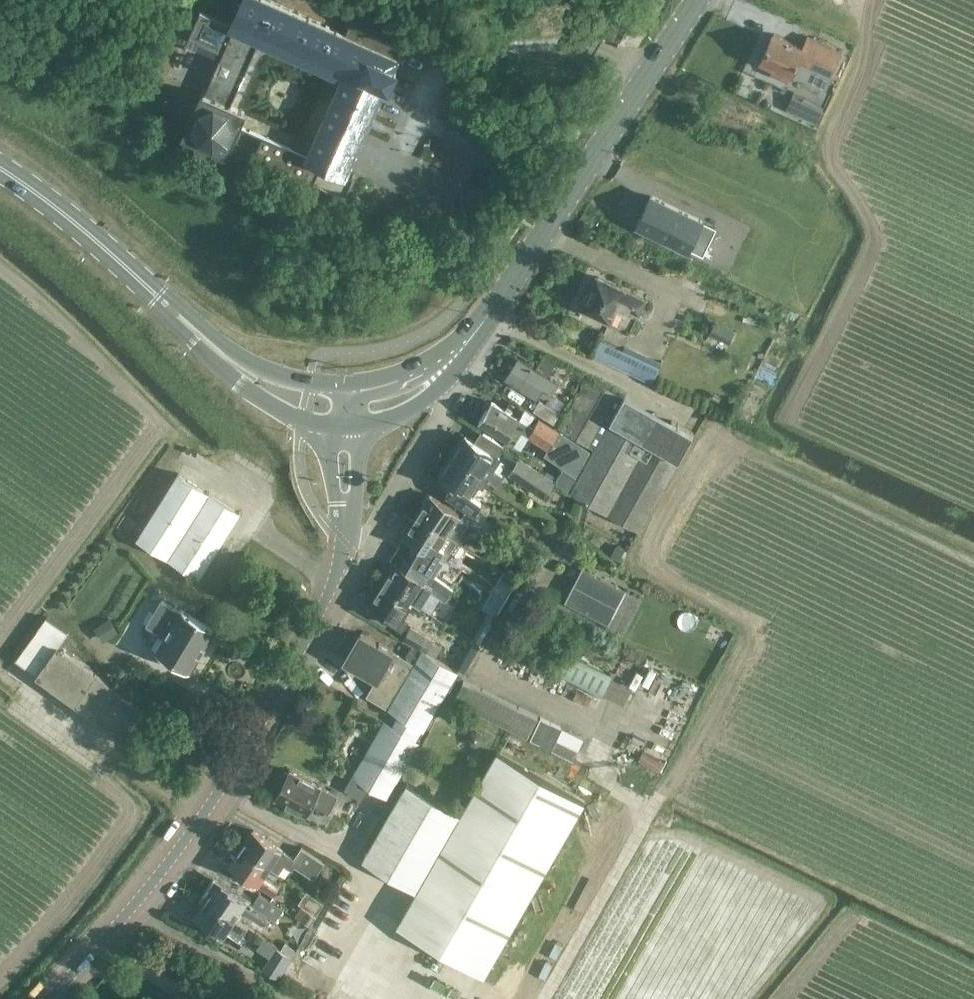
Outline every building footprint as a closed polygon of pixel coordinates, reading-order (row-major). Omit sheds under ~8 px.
[(344,197),(355,174),(353,174),(352,176),(345,173),(385,84),(388,86),(396,68),(392,67),(396,57),(401,59),(400,61),(403,62),(408,50),(410,50),(411,50),(413,49),(414,48),(415,46),(414,44),(413,42),(411,41),(412,40),(413,40),(417,30),(415,29),(413,33),(356,7),(344,33),(271,0),(242,0),(230,26),(203,15),(191,40),(223,54),(206,91),(204,90),(184,135),(198,141),(198,148),(207,152),(213,147),(227,153),(239,127),(263,137),(254,156),(252,155),(251,156),(344,197)] [(822,73),(834,46),(808,34),(802,47),(774,34),(762,60),(779,68),(777,71),(790,77),(797,61),(822,73)] [(785,111),(815,126),(824,108),(793,93),(785,111)] [(650,195),(637,223),(703,255),(716,227),(650,195)] [(583,306),(610,318),(614,307),(626,313),(629,306),(637,309),(642,297),(597,276),(583,306)] [(724,303),(718,318),(685,302),(664,347),(666,348),(659,363),(624,348),(630,334),(607,324),(602,338),(600,337),(594,352),(611,362),(640,374),(640,372),(660,381),(665,371),(689,382),(690,379),(753,408),(787,332),(724,303)] [(545,351),(537,365),(549,372),(557,359),(545,351)] [(505,378),(537,398),(543,389),(550,393),(557,383),(518,358),(505,378)] [(593,449),(623,395),(587,375),(557,427),(593,449)] [(569,492),(637,530),(639,531),(693,432),(624,394),(623,395),(593,449),(569,492)] [(560,412),(544,402),(539,398),(532,409),(553,423),(555,419),(559,422),(563,415),(560,412)] [(539,417),(538,418),(532,414),(526,423),(519,419),(519,418),(490,400),(478,421),(514,444),(521,432),(527,436),(547,448),(543,454),(575,475),(590,450),(561,430),(539,417)] [(497,455),(502,447),(504,445),(501,443),(481,430),(474,441),(464,435),(451,456),(488,479),(496,485),(503,474),(494,468),(501,457),(497,455)] [(488,479),(451,456),(438,477),(450,485),(446,492),(466,506),(485,517),(491,506),(469,492),(474,484),(482,488),(488,479)] [(545,495),(554,479),(519,458),(510,473),(545,495)] [(136,539),(198,578),(240,511),(177,473),(136,539)] [(417,514),(446,533),(460,512),(430,493),(417,514)] [(466,506),(460,516),(487,532),(488,530),(493,533),(498,525),(485,517),(466,506)] [(426,570),(435,575),(444,560),(456,539),(446,533),(417,514),(413,519),(410,517),(401,530),(405,532),(402,536),(419,547),(411,561),(426,570)] [(382,583),(413,602),(423,584),(446,599),(454,587),(445,582),(435,575),(426,570),(421,578),(396,562),(382,583)] [(564,601),(608,624),(616,628),(629,604),(626,602),(630,593),(626,590),(581,567),(564,601)] [(286,586),(285,585),(280,582),(279,582),(275,588),(281,592),(282,592),(286,586)] [(406,613),(413,602),(382,583),(367,606),(403,627),(410,616),(406,613)] [(154,650),(189,671),(215,628),(180,607),(178,610),(160,600),(147,624),(164,634),(154,650)] [(46,616),(15,659),(36,674),(35,675),(119,736),(141,706),(58,646),(67,632),(46,616)] [(93,627),(102,642),(117,632),(108,618),(93,627)] [(426,651),(427,650),(432,642),(412,630),(405,640),(411,644),(412,643),(426,651)] [(422,744),(423,742),(430,729),(425,726),(434,712),(439,716),(464,674),(458,671),(459,669),(427,650),(426,651),(412,643),(411,644),(403,657),(359,632),(343,660),(376,679),(367,694),(387,706),(399,713),(392,725),(420,741),(419,743),(422,744)] [(565,656),(558,674),(604,692),(611,673),(565,656)] [(527,737),(537,716),(462,680),(453,701),(527,737)] [(556,739),(561,728),(540,717),(530,739),(572,760),(577,749),(556,739)] [(388,797),(419,743),(420,741),(392,725),(383,720),(351,776),(388,797)] [(583,802),(572,795),(495,750),(459,813),(452,809),(406,782),(362,859),(450,910),(504,941),(583,802)] [(306,814),(311,803),(328,812),(337,795),(320,786),(321,785),(289,769),(275,797),(306,814)] [(291,869),(293,865),(313,878),(324,862),(301,847),(294,857),(252,829),(240,847),(270,868),(278,873),(284,865),(291,869)] [(270,868),(240,847),(228,865),(273,896),(280,885),(265,875),(270,868)] [(218,880),(206,898),(235,919),(241,911),(259,924),(266,912),(272,916),(277,907),(263,898),(257,908),(218,880)] [(315,915),(323,903),(306,891),(298,903),(315,915)] [(193,916),(223,937),(239,948),(245,939),(230,927),(235,919),(206,898),(193,916)] [(277,977),(290,956),(275,947),(262,968),(277,977)]
